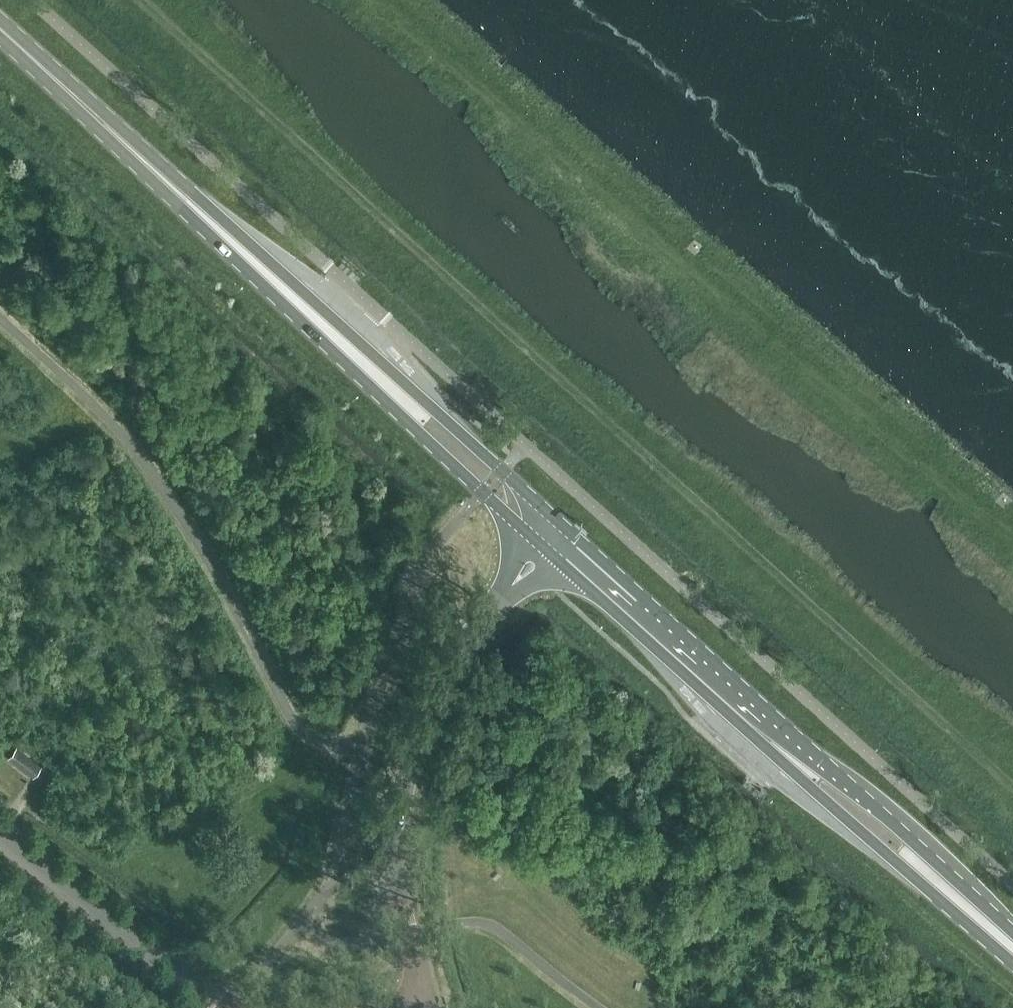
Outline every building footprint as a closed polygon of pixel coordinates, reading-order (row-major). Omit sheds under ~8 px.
[(18,746),(16,745),(9,755),(10,756),(32,772),(32,773),(33,774),(41,764),(39,763),(17,747),(18,746)]
